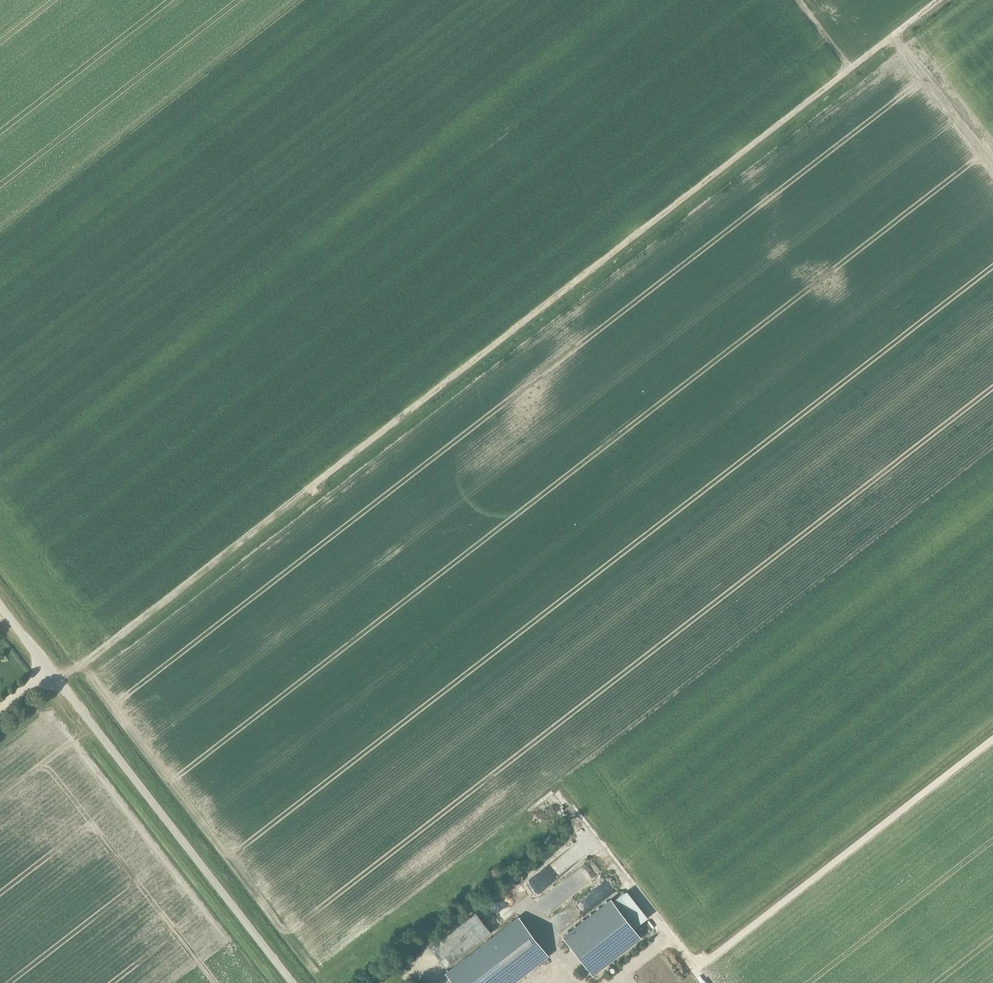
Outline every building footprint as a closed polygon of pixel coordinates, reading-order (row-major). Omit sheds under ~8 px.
[(544,818),(549,814),(545,808),(540,813),(544,818)] [(548,823),(551,827),(562,820),(559,816),(548,823)] [(544,878),(527,890),(534,900),(551,888),(545,879),(566,864),(570,870),(573,868),(566,858),(542,875),(544,878)] [(642,933),(653,923),(631,897),(619,906),(642,933)] [(593,975),(640,938),(610,900),(563,937),(593,975)] [(445,968),(491,933),(475,912),(429,947),(445,968)] [(548,956),(518,917),(446,973),(454,982),(513,982),(548,956)]
